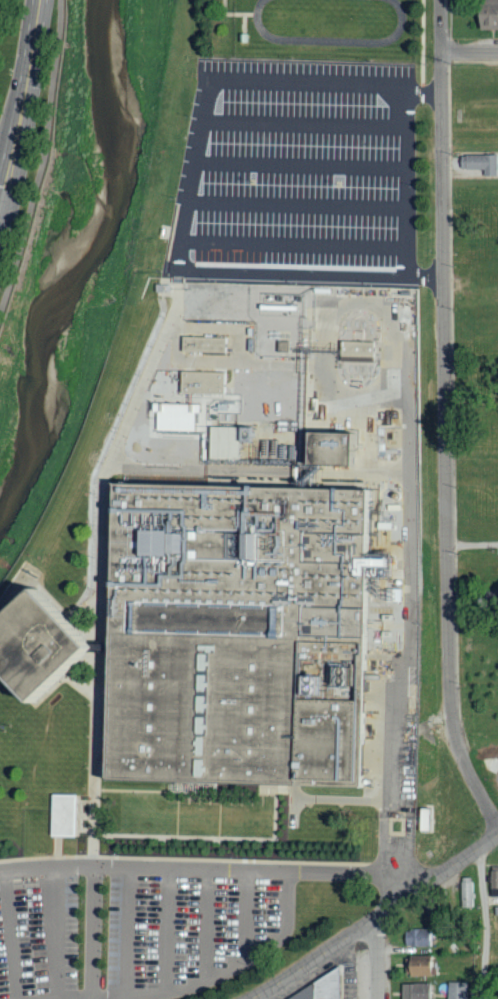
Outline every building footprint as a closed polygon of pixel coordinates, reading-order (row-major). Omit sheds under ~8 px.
[(474,30),(497,30),(497,0),(475,0),(474,30)] [(482,169),(482,176),(497,176),(497,155),(459,156),(459,170),(482,169)] [(172,291),(172,283),(158,283),(158,291),(172,291)] [(184,350),(184,335),(226,336),(226,351),(184,350)] [(342,361),(343,340),(376,341),(375,362),(342,361)] [(182,392),(183,370),(227,372),(226,394),(182,392)] [(156,429),(156,411),(152,411),(152,404),(197,404),(197,411),(192,411),(192,429),(156,429)] [(250,426),(212,425),(211,457),(239,458),(239,444),(249,444),(250,426)] [(310,462),(310,430),(354,431),(354,463),(310,462)] [(38,704),(0,661),(0,623),(41,585),(94,643),(114,643),(119,483),(373,490),(364,790),(111,783),(115,657),(91,656),(38,704)] [(403,602),(404,589),(389,588),(388,601),(403,602)] [(51,836),(53,794),(78,795),(75,837),(51,836)] [(490,872),(490,890),(497,889),(497,871),(490,872)] [(460,883),(459,908),(472,908),(473,883),(460,883)] [(430,928),(403,929),(404,947),(430,946),(430,928)] [(428,960),(405,961),(405,976),(428,975),(428,960)] [(337,968),(282,998),(338,998),(337,968)] [(466,982),(446,982),(446,998),(465,998),(466,982)] [(430,983),(400,983),(400,998),(430,998),(430,983)]
